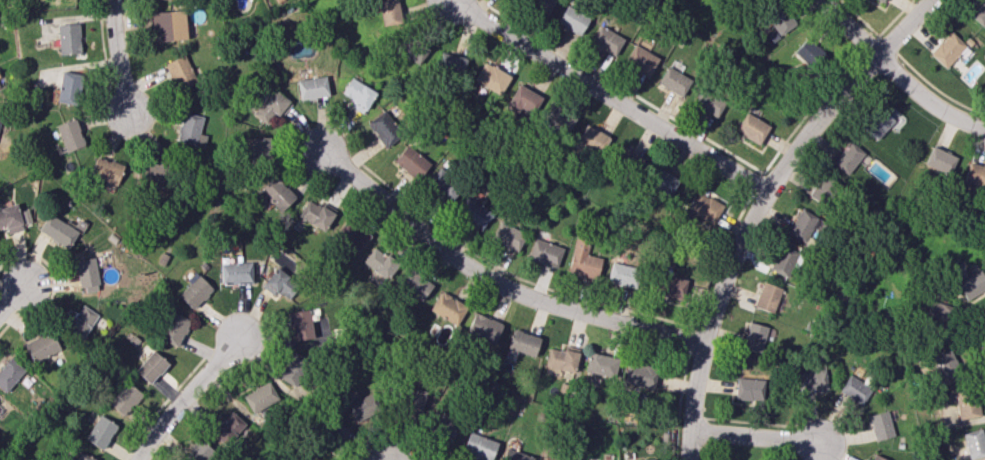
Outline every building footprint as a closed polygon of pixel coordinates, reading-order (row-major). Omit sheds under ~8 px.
[(397,0),(379,0),(377,1),(384,26),(403,21),(397,0)] [(555,0),(525,0),(546,14),(555,0)] [(968,15),(981,24),(984,19),(984,0),(979,0),(968,15)] [(779,36),(795,23),(780,4),(764,16),(779,36)] [(588,14),(564,5),(557,26),(581,35),(588,14)] [(148,13),(151,42),(187,39),(184,9),(148,13)] [(58,54),(80,53),(79,24),(57,24),(58,54)] [(589,42),(614,57),(624,39),(599,25),(589,42)] [(929,53),(945,68),(966,46),(949,31),(929,53)] [(811,69),(825,54),(807,37),(793,51),(811,69)] [(425,60),(424,42),(398,43),(399,61),(425,60)] [(646,77),(658,58),(634,44),(623,63),(646,77)] [(466,57),(440,52),(436,71),(462,76),(466,57)] [(196,81),(184,55),(164,64),(175,90),(196,81)] [(474,83),(502,94),(510,73),(482,63),(474,83)] [(682,97),(691,78),(665,67),(657,86),(682,97)] [(58,103),(79,104),(81,73),(60,72),(58,103)] [(329,95),(325,75),(296,81),(300,101),(329,95)] [(365,114),(375,90),(349,79),(342,95),(353,100),(350,108),(365,114)] [(543,98),(518,83),(505,107),(530,121),(543,98)] [(716,117),(725,100),(701,87),(692,105),(716,117)] [(253,115),(271,127),(289,100),(271,88),(253,115)] [(574,114),(550,105),(543,125),(568,134),(574,114)] [(401,135),(384,110),(367,122),(384,147),(401,135)] [(203,148),(207,136),(198,133),(203,117),(184,112),(175,140),(203,148)] [(734,131),(758,144),(769,126),(745,112),(734,131)] [(66,152),(85,145),(75,118),(55,125),(66,152)] [(575,143),(600,156),(610,137),(585,124),(575,143)] [(269,137),(250,138),(251,163),(270,162),(269,137)] [(845,175),(864,154),(850,140),(831,162),(845,175)] [(430,164),(406,145),(393,161),(417,180),(430,164)] [(639,154),(617,145),(609,160),(631,170),(639,154)] [(949,175),(957,157),(932,146),(924,164),(949,175)] [(125,165),(95,157),(90,177),(120,185),(125,165)] [(166,159),(140,159),(139,180),(166,180),(166,159)] [(967,163),(963,183),(984,187),(984,166),(967,163)] [(678,178),(653,167),(645,185),(670,196),(678,178)] [(426,182),(449,203),(462,188),(440,168),(426,182)] [(259,190),(280,212),(295,197),(275,175),(259,190)] [(816,205),(838,190),(828,175),(806,191),(816,205)] [(710,224),(721,204),(697,192),(687,212),(710,224)] [(492,210),(466,198),(456,218),(482,230),(492,210)] [(298,217),(324,230),(333,212),(307,199),(298,217)] [(5,227),(7,234),(23,229),(22,224),(31,221),(27,209),(18,212),(16,203),(0,208),(0,228),(5,227)] [(787,233),(808,243),(820,218),(798,208),(787,233)] [(78,232),(49,213),(37,231),(66,250),(78,232)] [(358,251),(370,236),(348,219),(336,234),(358,251)] [(525,233),(499,221),(490,239),(516,252),(525,233)] [(566,272),(596,279),(601,258),(586,254),(590,240),(576,236),(566,272)] [(562,246),(532,239),(528,260),(557,266),(562,246)] [(768,269),(787,278),(798,254),(779,245),(768,269)] [(387,280),(398,262),(373,247),(362,264),(387,280)] [(97,289),(95,258),(75,260),(77,291),(97,289)] [(640,269),(612,261),(607,281),(635,288),(640,269)] [(221,263),(221,284),(252,283),(252,272),(255,272),(255,262),(221,263)] [(286,301),(299,285),(276,267),(263,283),(286,301)] [(397,285),(421,301),(432,285),(409,268),(397,285)] [(980,270),(957,283),(967,301),(984,291),(984,278),(980,270)] [(213,289),(197,273),(177,294),(193,309),(213,289)] [(685,276),(656,275),(655,297),(684,298),(685,276)] [(781,288),(761,282),(754,307),(774,313),(781,288)] [(429,309),(455,326),(467,307),(441,290),(429,309)] [(953,323),(944,299),(924,306),(933,330),(953,323)] [(96,313),(78,304),(65,331),(83,340),(96,313)] [(288,313),(293,341),(313,338),(309,309),(288,313)] [(177,347),(190,320),(170,311),(158,337),(177,347)] [(493,345),(502,324),(474,312),(465,333),(493,345)] [(762,352),(767,326),(747,322),(741,348),(762,352)] [(22,344),(34,364),(60,349),(48,329),(22,344)] [(540,337),(513,329),(507,348),(534,356),(540,337)] [(941,379),(963,370),(953,346),(931,355),(941,379)] [(574,373),(578,353),(549,347),(545,367),(574,373)] [(135,371),(150,384),(168,363),(153,350),(135,371)] [(310,363),(293,352),(277,376),(294,387),(310,363)] [(584,372),(614,378),(617,358),(588,352),(584,372)] [(25,370),(10,357),(0,368),(0,388),(5,392),(25,370)] [(655,388),(658,366),(626,362),(623,385),(655,388)] [(798,392),(827,390),(825,369),(796,372),(798,392)] [(872,386),(847,375),(839,393),(864,404),(872,386)] [(735,400),(761,400),(761,379),(735,378),(735,400)] [(143,394),(126,381),(108,404),(124,417),(143,394)] [(243,394),(251,413),(278,401),(269,382),(243,394)] [(406,415),(424,415),(423,389),(405,389),(406,415)] [(955,391),(958,419),(979,416),(976,389),(955,391)] [(379,411),(371,393),(347,404),(356,422),(379,411)] [(426,426),(451,440),(462,421),(438,407),(426,426)] [(212,432),(228,446),(246,424),(230,410),(212,432)] [(868,416),(875,441),(895,435),(888,410),(868,416)] [(116,423),(97,415),(85,441),(104,450),(116,423)] [(347,428),(335,425),(332,439),(343,443),(347,428)] [(982,428),(962,433),(969,459),(984,455),(984,442),(982,428)] [(469,432),(461,452),(482,459),(491,459),(498,442),(469,432)] [(195,439),(183,459),(206,459),(212,450),(195,439)] [(534,457),(506,448),(502,459),(533,459),(534,457)] [(96,459),(78,451),(74,459),(96,459)]
